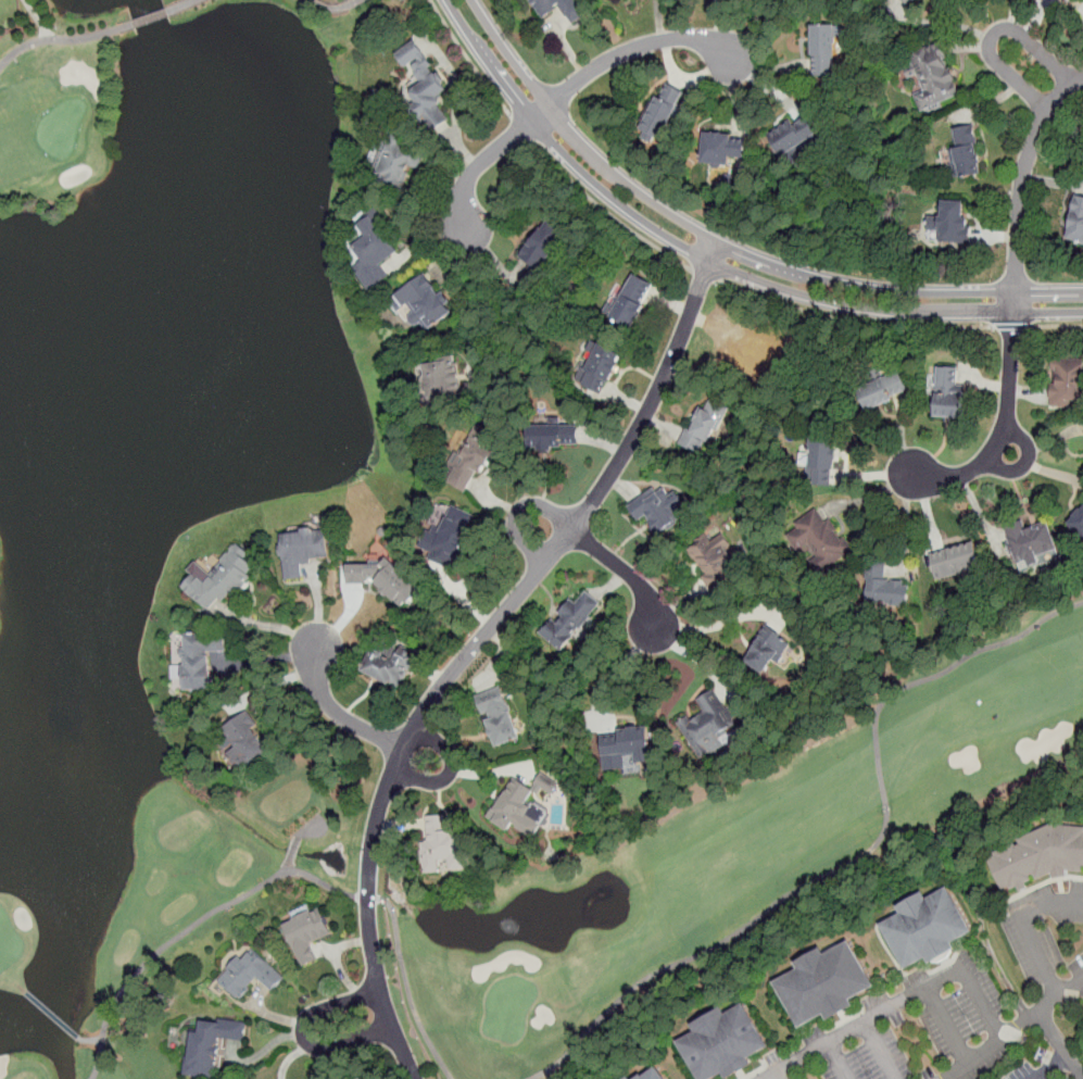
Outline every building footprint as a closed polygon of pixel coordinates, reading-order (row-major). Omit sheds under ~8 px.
[(541,20),(562,9),(569,24),(584,16),(577,0),(532,0),(541,20)] [(920,0),(901,0),(912,10),(920,0)] [(836,25),(811,25),(811,77),(836,77),(836,25)] [(961,96),(942,42),(904,57),(923,109),(961,96)] [(455,120),(417,45),(398,54),(405,68),(411,65),(420,85),(406,92),(427,134),(455,120)] [(640,129),(659,140),(684,93),(665,83),(640,129)] [(767,138),(782,161),(821,136),(806,113),(767,138)] [(954,179),(982,174),(972,124),(954,128),(958,147),(948,149),(954,179)] [(427,146),(388,135),(375,179),(403,188),(410,166),(420,170),(427,146)] [(702,163),(744,163),(744,135),(702,135),(702,163)] [(1072,195),(1067,240),(1082,242),(1082,196),(1072,195)] [(967,242),(969,201),(942,199),(941,215),(930,214),(929,228),(940,229),(940,241),(967,242)] [(369,286),(385,279),(378,264),(400,255),(381,213),(344,229),(369,286)] [(567,236),(549,219),(518,256),(537,272),(567,236)] [(424,334),(453,312),(426,274),(395,296),(424,334)] [(653,283),(631,274),(612,318),(634,328),(653,283)] [(622,353),(597,343),(581,385),(605,394),(622,353)] [(1051,357),(1051,401),(1082,401),(1082,357),(1051,357)] [(457,397),(456,363),(427,363),(428,398),(457,397)] [(964,385),(958,385),(958,368),(935,367),(935,417),(964,417),(964,385)] [(867,412),(907,391),(897,371),(856,391),(867,412)] [(683,446),(705,455),(725,407),(703,399),(683,446)] [(578,447),(578,424),(536,424),(536,447),(578,447)] [(494,450),(484,444),(489,436),(476,428),(445,481),(468,494),(494,450)] [(833,485),(839,441),(811,437),(805,480),(833,485)] [(684,519),(666,486),(632,504),(651,538),(684,519)] [(429,559),(452,568),(478,515),(454,504),(429,559)] [(1067,524),(1082,538),(1082,507),(1067,524)] [(830,517),(826,520),(817,510),(784,534),(816,577),(854,549),(830,517)] [(1018,570),(1058,556),(1047,523),(1027,529),(1023,520),(1004,527),(1018,570)] [(279,531),(282,581),(303,579),(302,562),(328,560),(327,528),(279,531)] [(734,568),(711,532),(681,551),(698,578),(714,569),(719,578),(734,568)] [(935,578),(982,567),(975,541),(930,552),(935,578)] [(196,569),(181,586),(214,615),(260,564),(236,543),(204,578),(196,569)] [(908,604),(908,579),(887,579),(887,563),(866,562),(865,603),(908,604)] [(348,563),(349,585),(379,586),(404,607),(424,589),(396,564),(348,563)] [(569,598),(541,637),(564,653),(601,601),(587,591),(577,603),(569,598)] [(792,644),(769,625),(743,656),(766,676),(792,644)] [(184,690),(216,690),(216,653),(226,653),(226,632),(184,632),(184,690)] [(366,670),(398,691),(419,658),(388,637),(366,670)] [(495,748),(520,739),(502,687),(477,695),(495,748)] [(714,689),(694,700),(703,715),(681,727),(696,753),(738,729),(714,689)] [(241,767),(268,754),(250,714),(223,726),(241,767)] [(648,760),(645,726),(597,731),(601,769),(624,767),(622,754),(631,753),(632,763),(648,760)] [(514,831),(537,796),(514,780),(490,816),(514,831)] [(458,832),(446,833),(446,816),(423,816),(423,867),(458,866),(458,832)] [(1048,825),(1082,828),(1082,868),(1081,868),(1081,873),(1065,871),(1066,877),(1053,879),(1051,874),(1010,891),(1009,887),(1000,891),(986,860),(993,856),(992,854),(1013,844),(1015,846),(1018,845),(1016,840),(1048,825)] [(903,970),(924,957),(928,964),(952,950),(948,943),(969,931),(944,887),(924,899),(920,892),(894,907),(898,914),(878,926),(903,970)] [(320,907),(282,923),(300,968),(318,961),(312,943),(331,936),(320,907)] [(873,987),(847,942),(823,955),(819,949),(792,964),(795,969),(771,983),(796,1030),(822,1015),(826,1021),(852,1006),(848,1001),(873,987)] [(285,977),(244,945),(216,981),(240,1001),(256,980),(273,993),(285,977)] [(742,1005),(723,1016),(719,1008),(689,1026),(693,1033),(675,1044),(695,1078),(712,1078),(721,1074),(724,1078),(726,1078),(750,1065),(746,1059),(767,1047),(742,1005)] [(184,1076),(207,1078),(215,1078),(222,1038),(243,1041),(247,1022),(201,1016),(199,1030),(190,1029),(184,1076)] [(652,1068),(639,1078),(637,1076),(633,1078),(660,1078),(652,1068)]
